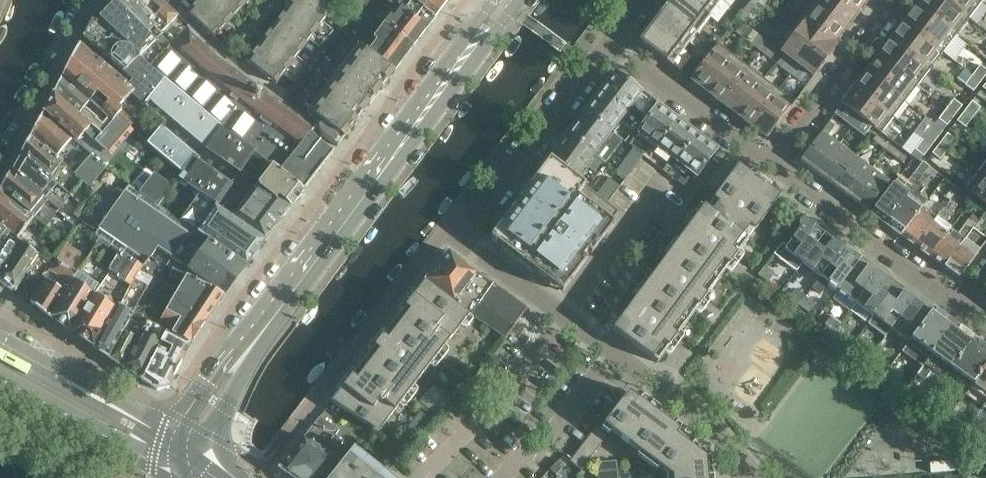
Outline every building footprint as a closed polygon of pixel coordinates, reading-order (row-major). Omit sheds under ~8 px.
[(95,13),(140,55),(156,41),(142,27),(115,0),(102,0),(95,13)] [(142,27),(145,29),(151,24),(161,33),(162,32),(166,28),(153,16),(137,0),(115,0),(142,27)] [(153,16),(166,28),(162,32),(172,42),(189,27),(178,16),(161,0),(137,0),(153,16)] [(195,4),(187,12),(214,37),(230,21),(208,0),(191,0),(195,4)] [(230,21),(244,5),(239,0),(208,0),(230,21)] [(287,8),(327,39),(334,30),(323,22),(330,12),(314,0),(293,0),(287,8)] [(361,5),(377,17),(386,5),(380,0),(365,0),(361,5)] [(411,0),(404,9),(415,18),(423,8),(429,0),(411,0)] [(423,8),(415,18),(426,27),(435,16),(448,0),(429,0),(423,8)] [(666,8),(698,32),(710,16),(689,0),(672,0),(666,8)] [(710,16),(723,0),(689,0),(710,16)] [(736,6),(742,11),(750,0),(740,0),(736,6)] [(752,1),(761,8),(768,0),(753,0),(752,1)] [(798,14),(837,45),(838,44),(835,41),(845,28),(809,0),(798,14)] [(845,28),(856,13),(838,0),(809,0),(845,28)] [(856,13),(866,0),(838,0),(856,13)] [(944,0),(923,0),(917,7),(956,36),(969,19),(944,0)] [(980,0),(944,0),(969,19),(982,2),(980,0)] [(752,1),(744,11),(754,18),(761,8),(752,1)] [(380,19),(388,25),(414,45),(427,27),(404,9),(401,7),(395,3),(388,12),(386,10),(380,19)] [(352,38),(353,39),(369,51),(394,71),(414,45),(388,25),(380,19),(377,17),(364,7),(355,19),(344,32),(352,38)] [(956,36),(917,7),(905,23),(943,52),(956,36)] [(287,8),(274,25),(303,48),(310,39),(320,48),(327,39),(287,8)] [(666,8),(653,26),(685,50),(698,32),(666,8)] [(95,13),(83,37),(131,79),(129,82),(136,90),(133,93),(146,104),(164,79),(139,57),(140,55),(95,13)] [(798,14),(786,30),(826,60),(837,45),(798,14)] [(727,18),(722,25),(728,30),(734,23),(727,18)] [(753,31),(743,22),(736,30),(747,38),(753,31)] [(943,52),(905,23),(892,40),(930,69),(943,52)] [(261,42),(285,61),(301,73),(308,64),(296,56),(303,48),(274,25),(261,42)] [(653,26),(640,41),(673,66),(685,50),(653,26)] [(304,189),(332,152),(316,140),(311,132),(306,118),(257,81),(253,85),(189,27),(172,42),(149,63),(166,78),(223,127),(251,148),(261,155),(266,159),(273,164),(304,189)] [(786,30),(774,46),(779,50),(788,57),(798,65),(809,73),(813,76),(826,60),(786,30)] [(712,32),(707,39),(714,45),(719,38),(712,32)] [(769,42),(759,35),(753,43),(763,51),(769,42)] [(83,37),(62,76),(90,101),(108,117),(112,120),(118,114),(122,109),(119,106),(133,93),(136,90),(129,82),(131,79),(83,37)] [(348,47),(353,51),(346,60),(340,56),(335,62),(341,67),(333,77),(328,72),(322,79),(328,84),(321,93),(315,88),(310,95),(316,99),(306,112),(307,115),(320,125),(319,127),(323,134),(338,145),(394,71),(369,51),(353,39),(352,40),(348,47)] [(930,69),(892,40),(879,58),(917,87),(930,69)] [(247,61),(276,83),(283,74),(294,82),(301,73),(285,61),(261,42),(247,61)] [(718,42),(691,79),(706,90),(734,54),(718,42)] [(774,46),(769,42),(763,51),(773,58),(779,50),(774,46)] [(734,54),(706,90),(722,102),(749,65),(734,54)] [(798,65),(788,57),(782,65),(792,73),(798,65)] [(917,87),(879,58),(867,73),(906,102),(917,87)] [(689,63),(682,72),(691,79),(698,70),(689,63)] [(765,77),(749,65),(722,102),(737,113),(765,77)] [(809,73),(798,65),(792,73),(803,81),(809,73)] [(973,76),(981,82),(985,76),(985,70),(981,66),(973,76)] [(655,102),(616,73),(600,94),(626,114),(632,106),(644,116),(655,102)] [(906,102),(867,73),(856,87),(895,116),(906,102)] [(62,76),(54,91),(79,113),(102,133),(112,120),(108,117),(102,123),(96,118),(97,116),(85,107),(90,101),(62,76)] [(973,76),(966,86),(974,92),(981,82),(973,76)] [(781,89),(765,77),(737,113),(752,125),(781,89)] [(280,220),(291,207),(304,189),(273,164),(266,159),(250,179),(241,172),(254,151),(221,127),(221,126),(164,79),(146,104),(164,121),(147,143),(184,172),(179,177),(217,205),(243,223),(265,239),(280,220)] [(895,116),(856,87),(844,104),(883,133),(895,116)] [(796,100),(781,89),(752,125),(768,137),(796,100)] [(45,109),(44,111),(73,137),(77,140),(85,131),(100,144),(104,139),(100,135),(102,133),(79,113),(54,91),(44,109),(45,109)] [(600,94),(583,116),(610,135),(622,120),(635,129),(640,122),(628,114),(626,114),(600,94)] [(954,100),(947,110),(955,116),(963,107),(954,100)] [(973,101),(965,111),(974,117),(981,107),(973,101)] [(651,111),(646,117),(635,132),(657,149),(678,119),(658,104),(652,112),(651,111)] [(872,126),(843,104),(835,114),(864,136),(872,126)] [(947,110),(940,120),(948,126),(955,116),(947,110)] [(44,111),(30,136),(55,157),(73,173),(80,166),(68,155),(65,158),(59,153),(73,137),(44,111)] [(965,111),(958,121),(966,127),(974,117),(965,111)] [(104,139),(100,144),(106,150),(129,124),(118,114),(102,133),(100,135),(104,139)] [(583,116),(567,137),(603,163),(604,161),(619,142),(610,135),(583,116)] [(933,146),(940,136),(944,131),(926,118),(915,132),(925,140),(933,146)] [(678,119),(657,149),(676,163),(697,133),(678,119)] [(800,161),(817,173),(839,144),(827,135),(834,126),(830,122),(800,161)] [(697,133),(676,163),(689,173),(690,171),(697,176),(717,149),(697,133)] [(948,134),(940,144),(948,150),(956,141),(948,134)] [(885,150),(889,145),(876,135),(872,141),(885,150)] [(30,136),(20,155),(52,182),(70,195),(75,190),(81,180),(55,157),(30,136)] [(567,137),(551,158),(577,179),(587,166),(595,173),(603,163),(567,137)] [(922,143),(915,153),(923,159),(930,149),(922,143)] [(839,144),(817,173),(833,185),(855,156),(839,144)] [(940,144),(933,154),(941,160),(948,150),(940,144)] [(889,145),(885,150),(902,163),(906,158),(889,145)] [(655,152),(648,146),(642,154),(649,160),(655,152)] [(629,149),(614,172),(624,179),(627,182),(644,159),(629,149)] [(92,153),(74,173),(82,180),(89,187),(106,168),(104,167),(105,166),(92,153)] [(20,155),(10,172),(43,199),(58,211),(70,196),(52,182),(20,155)] [(855,156),(833,185),(850,198),(872,168),(855,156)] [(515,204),(490,237),(502,245),(500,248),(533,274),(535,271),(562,291),(586,260),(614,223),(611,221),(619,210),(577,179),(550,158),(548,161),(546,159),(534,176),(535,177),(519,199),(521,201),(517,206),(515,204)] [(719,202),(712,212),(743,235),(750,225),(755,228),(780,195),(739,164),(737,167),(726,158),(707,184),(722,194),(717,200),(719,202)] [(673,166),(667,162),(662,169),(667,173),(673,166)] [(978,173),(985,179),(985,162),(978,173)] [(872,168),(850,198),(866,210),(889,181),(872,168)] [(937,174),(929,168),(921,179),(925,182),(928,178),(932,178),(934,179),(937,174)] [(10,172),(0,189),(30,214),(34,217),(46,226),(58,211),(43,199),(10,172)] [(599,193),(609,200),(624,179),(614,172),(599,193)] [(692,182),(682,173),(676,180),(688,188),(692,182)] [(965,189),(985,204),(985,179),(978,173),(965,189)] [(893,186),(871,214),(886,225),(907,197),(916,185),(917,183),(910,177),(905,183),(899,178),(893,186)] [(210,238),(208,240),(181,220),(159,204),(130,184),(95,233),(97,235),(100,237),(109,243),(121,251),(143,265),(149,257),(223,295),(224,293),(246,265),(210,238)] [(907,197),(886,225),(900,235),(921,208),(915,202),(924,190),(916,185),(907,197)] [(956,192),(958,190),(953,186),(944,198),(949,202),(956,192)] [(0,190),(0,227),(6,231),(17,239),(34,217),(30,214),(0,189),(0,190)] [(936,219),(915,246),(929,257),(950,229),(943,224),(963,197),(956,192),(949,202),(947,204),(936,219)] [(217,205),(200,193),(181,220),(208,240),(210,238),(246,265),(265,239),(243,223),(217,205)] [(921,208),(900,235),(915,246),(936,219),(947,204),(944,202),(940,205),(937,203),(929,213),(921,208)] [(705,206),(672,250),(716,282),(724,272),(725,273),(726,273),(728,272),(729,271),(740,256),(740,255),(740,254),(740,253),(738,252),(748,239),(743,235),(712,212),(705,206)] [(78,229),(82,225),(72,216),(68,221),(78,229)] [(981,218),(980,219),(973,229),(974,229),(978,233),(983,227),(983,219),(981,218)] [(787,245),(783,242),(774,254),(797,270),(803,262),(824,233),(807,220),(806,219),(804,219),(803,219),(801,220),(800,221),(799,222),(799,224),(799,226),(800,227),(800,228),(787,245)] [(950,229),(929,257),(943,267),(964,240),(973,229),(975,226),(968,221),(957,235),(950,229)] [(943,267),(958,278),(985,241),(985,238),(978,233),(974,229),(965,240),(964,240),(943,267)] [(824,233),(803,262),(821,276),(842,247),(824,233)] [(0,240),(0,275),(17,248),(5,240),(2,237),(0,240)] [(74,279),(66,291),(51,316),(71,330),(94,293),(109,270),(97,262),(109,243),(100,237),(74,279)] [(17,248),(0,275),(0,277),(14,288),(13,288),(15,289),(25,273),(30,276),(37,281),(42,274),(49,271),(52,265),(38,254),(22,241),(17,248)] [(53,265),(49,271),(70,283),(77,271),(84,260),(64,247),(57,258),(53,265)] [(842,247),(821,276),(813,287),(821,293),(830,282),(838,289),(860,260),(842,247)] [(672,250),(642,290),(686,323),(693,313),(694,314),(695,315),(696,314),(697,314),(709,298),(710,297),(710,296),(709,295),(708,293),(716,282),(672,250)] [(94,293),(71,330),(94,346),(116,309),(115,308),(117,304),(120,306),(138,274),(143,265),(121,251),(109,270),(94,293)] [(448,251),(425,280),(469,315),(501,335),(502,333),(506,336),(527,308),(477,274),(477,273),(448,251)] [(191,343),(223,295),(149,257),(143,265),(138,274),(154,281),(133,314),(167,331),(191,343)] [(860,260),(838,289),(856,301),(877,273),(860,260)] [(765,265),(758,274),(768,281),(774,273),(765,265)] [(895,286),(877,273),(856,301),(873,315),(895,286)] [(116,309),(94,346),(110,356),(123,331),(133,314),(154,281),(138,274),(120,306),(117,304),(115,308),(116,309)] [(45,277),(31,300),(51,316),(66,291),(45,277)] [(341,390),(332,401),(340,407),(378,432),(394,411),(450,339),(469,315),(425,280),(413,296),(412,295),(400,310),(402,312),(384,336),(351,378),(341,390)] [(873,315),(867,323),(885,336),(891,328),(913,299),(895,286),(873,315)] [(796,289),(790,297),(799,304),(805,296),(796,289)] [(686,323),(642,290),(613,329),(657,361),(663,354),(664,355),(666,355),(668,354),(679,339),(680,338),(680,337),(679,335),(678,334),(686,323)] [(805,296),(799,304),(809,311),(815,303),(805,296)] [(913,299),(891,328),(909,341),(911,338),(930,312),(913,299)] [(933,308),(930,312),(911,338),(908,342),(921,352),(910,368),(916,372),(931,353),(953,323),(933,308)] [(831,315),(825,324),(834,331),(841,322),(831,315)] [(841,322),(834,331),(844,338),(850,329),(841,322)] [(953,323),(931,353),(905,388),(914,394),(932,370),(943,379),(952,368),(974,338),(953,323)] [(123,331),(110,356),(124,366),(138,339),(123,331)] [(167,331),(161,342),(143,379),(158,389),(168,387),(191,343),(167,331)] [(142,332),(138,339),(124,366),(143,379),(161,342),(142,332)] [(952,368),(933,393),(927,401),(934,407),(957,379),(969,387),(972,383),(985,365),(985,347),(974,338),(952,368)] [(866,341),(860,350),(870,357),(876,349),(866,341)] [(876,349),(870,357),(879,364),(886,356),(876,349)] [(969,388),(965,394),(982,406),(985,401),(985,365),(972,383),(969,388)] [(434,383),(421,399),(432,407),(444,392),(434,383)] [(925,388),(919,397),(926,402),(927,401),(933,393),(925,388)] [(713,475),(708,475),(706,457),(692,447),(695,442),(629,392),(604,424),(672,476),(673,477),(713,477),(713,475)] [(982,406),(975,416),(983,423),(985,419),(985,401),(982,406)] [(954,422),(962,412),(956,407),(948,417),(954,422)] [(295,477),(328,477),(341,461),(333,456),(343,442),(335,436),(339,429),(320,416),(304,436),(280,468),(295,477)] [(607,435),(596,427),(592,432),(603,441),(607,435)] [(599,447),(603,441),(592,432),(587,438),(599,447)] [(599,447),(587,438),(583,443),(595,452),(599,447)] [(595,452),(583,443),(578,449),(590,458),(595,452)] [(328,477),(365,477),(375,465),(354,448),(343,462),(341,461),(328,477)] [(590,458),(578,449),(574,455),(586,464),(590,458)] [(574,455),(572,458),(570,460),(582,469),(586,464),(574,455)] [(559,460),(550,469),(555,474),(564,466),(559,460)] [(930,472),(935,472),(954,471),(953,461),(930,463),(930,472)] [(375,465),(365,477),(391,477),(375,465)] [(608,467),(601,468),(601,477),(609,477),(608,467)]
